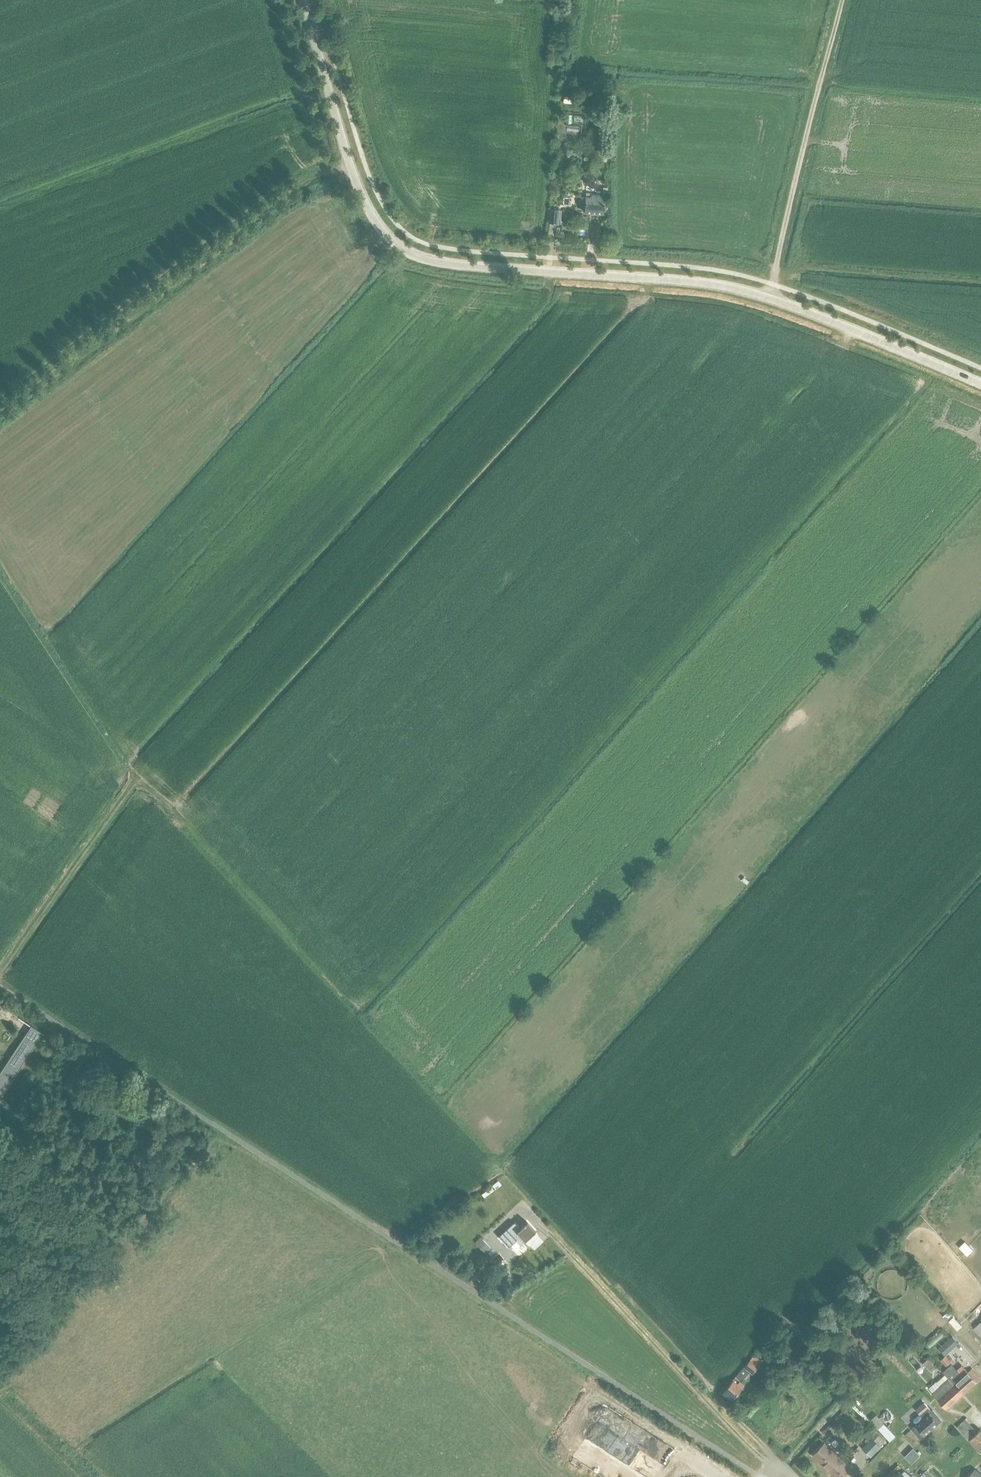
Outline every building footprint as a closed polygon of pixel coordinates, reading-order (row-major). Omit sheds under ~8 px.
[(585,211),(603,212),(604,197),(586,196),(585,211)] [(550,209),(549,222),(557,223),(558,210),(550,209)] [(29,1032),(13,1056),(21,1061),(37,1037),(29,1032)] [(0,1073),(0,1078),(8,1082),(13,1073),(2,1068),(0,1073)] [(486,1195),(504,1184),(501,1179),(483,1190),(486,1195)] [(514,1220),(497,1234),(507,1246),(517,1238),(521,1243),(537,1230),(527,1218),(518,1225),(514,1220)] [(477,1240),(487,1251),(493,1246),(483,1235),(477,1240)] [(951,1318),(960,1328),(965,1324),(957,1314),(951,1318)] [(955,1332),(940,1344),(947,1353),(961,1341),(955,1332)] [(965,1357),(967,1362),(972,1360),(967,1349),(963,1351),(961,1345),(950,1349),(954,1361),(965,1357)] [(755,1372),(765,1361),(757,1352),(746,1363),(755,1372)] [(948,1365),(954,1359),(948,1353),(942,1358),(948,1365)] [(743,1365),(737,1376),(746,1381),(752,1370),(743,1365)] [(967,1368),(934,1399),(946,1411),(978,1381),(967,1368)] [(743,1387),(732,1379),(721,1393),(732,1401),(743,1387)] [(928,1409),(910,1429),(922,1440),(940,1420),(928,1409)] [(966,1416),(955,1428),(980,1452),(980,1430),(966,1416)] [(881,1426),(892,1439),(898,1434),(887,1421),(881,1426)] [(868,1436),(871,1439),(865,1445),(875,1455),(890,1439),(877,1427),(868,1436)] [(835,1476),(841,1476),(851,1467),(826,1440),(812,1452),(835,1476)] [(916,1445),(907,1452),(913,1460),(923,1453),(916,1445)] [(977,1465),(964,1476),(980,1476),(980,1469),(977,1465)] [(901,1473),(905,1476),(913,1476),(914,1476),(906,1468),(901,1473)] [(931,1472),(938,1476),(939,1476),(941,1474),(934,1469),(931,1472)]
